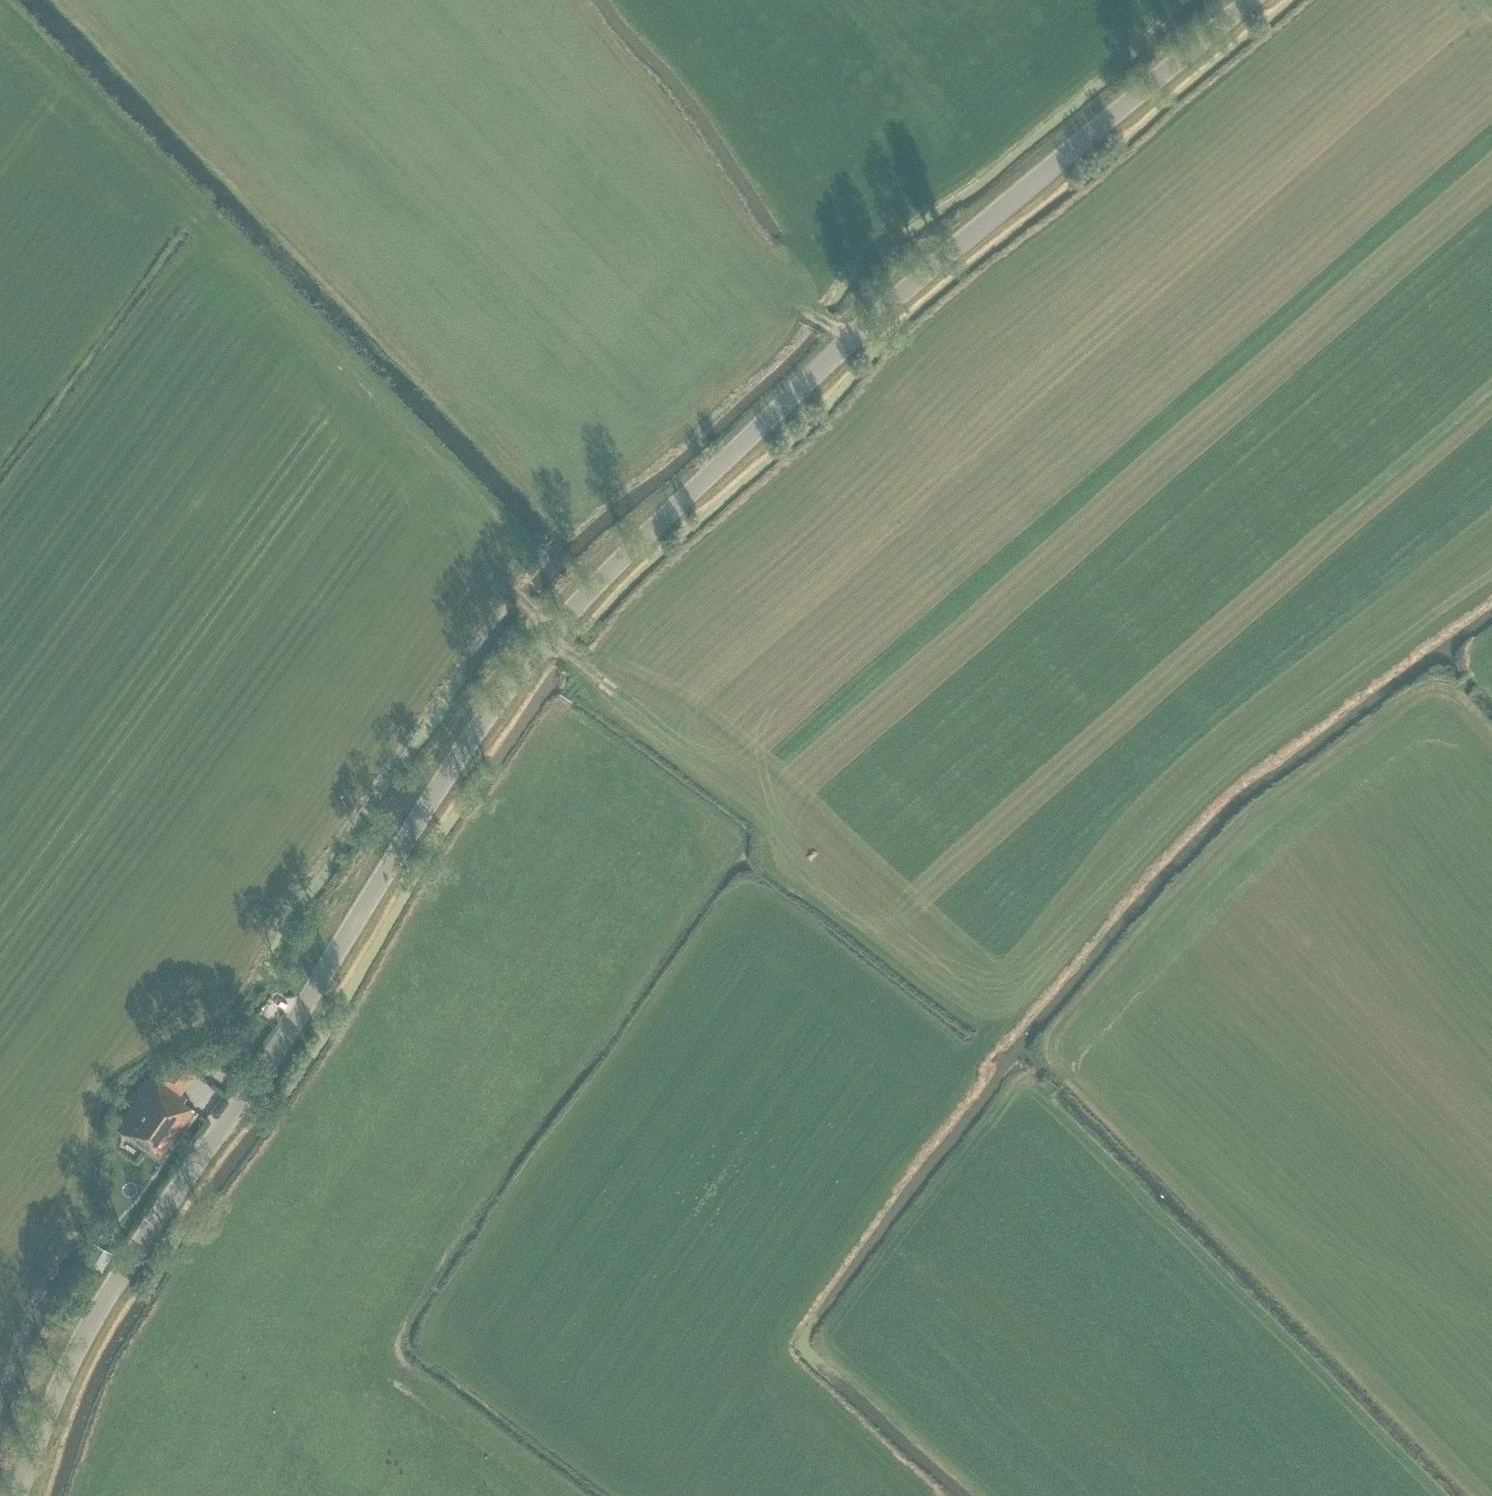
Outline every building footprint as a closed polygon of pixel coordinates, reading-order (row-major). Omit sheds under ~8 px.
[(186,1099),(153,1075),(115,1129),(159,1159),(194,1110),(184,1103),(186,1099)] [(90,1249),(83,1261),(103,1272),(110,1260),(90,1249)]
